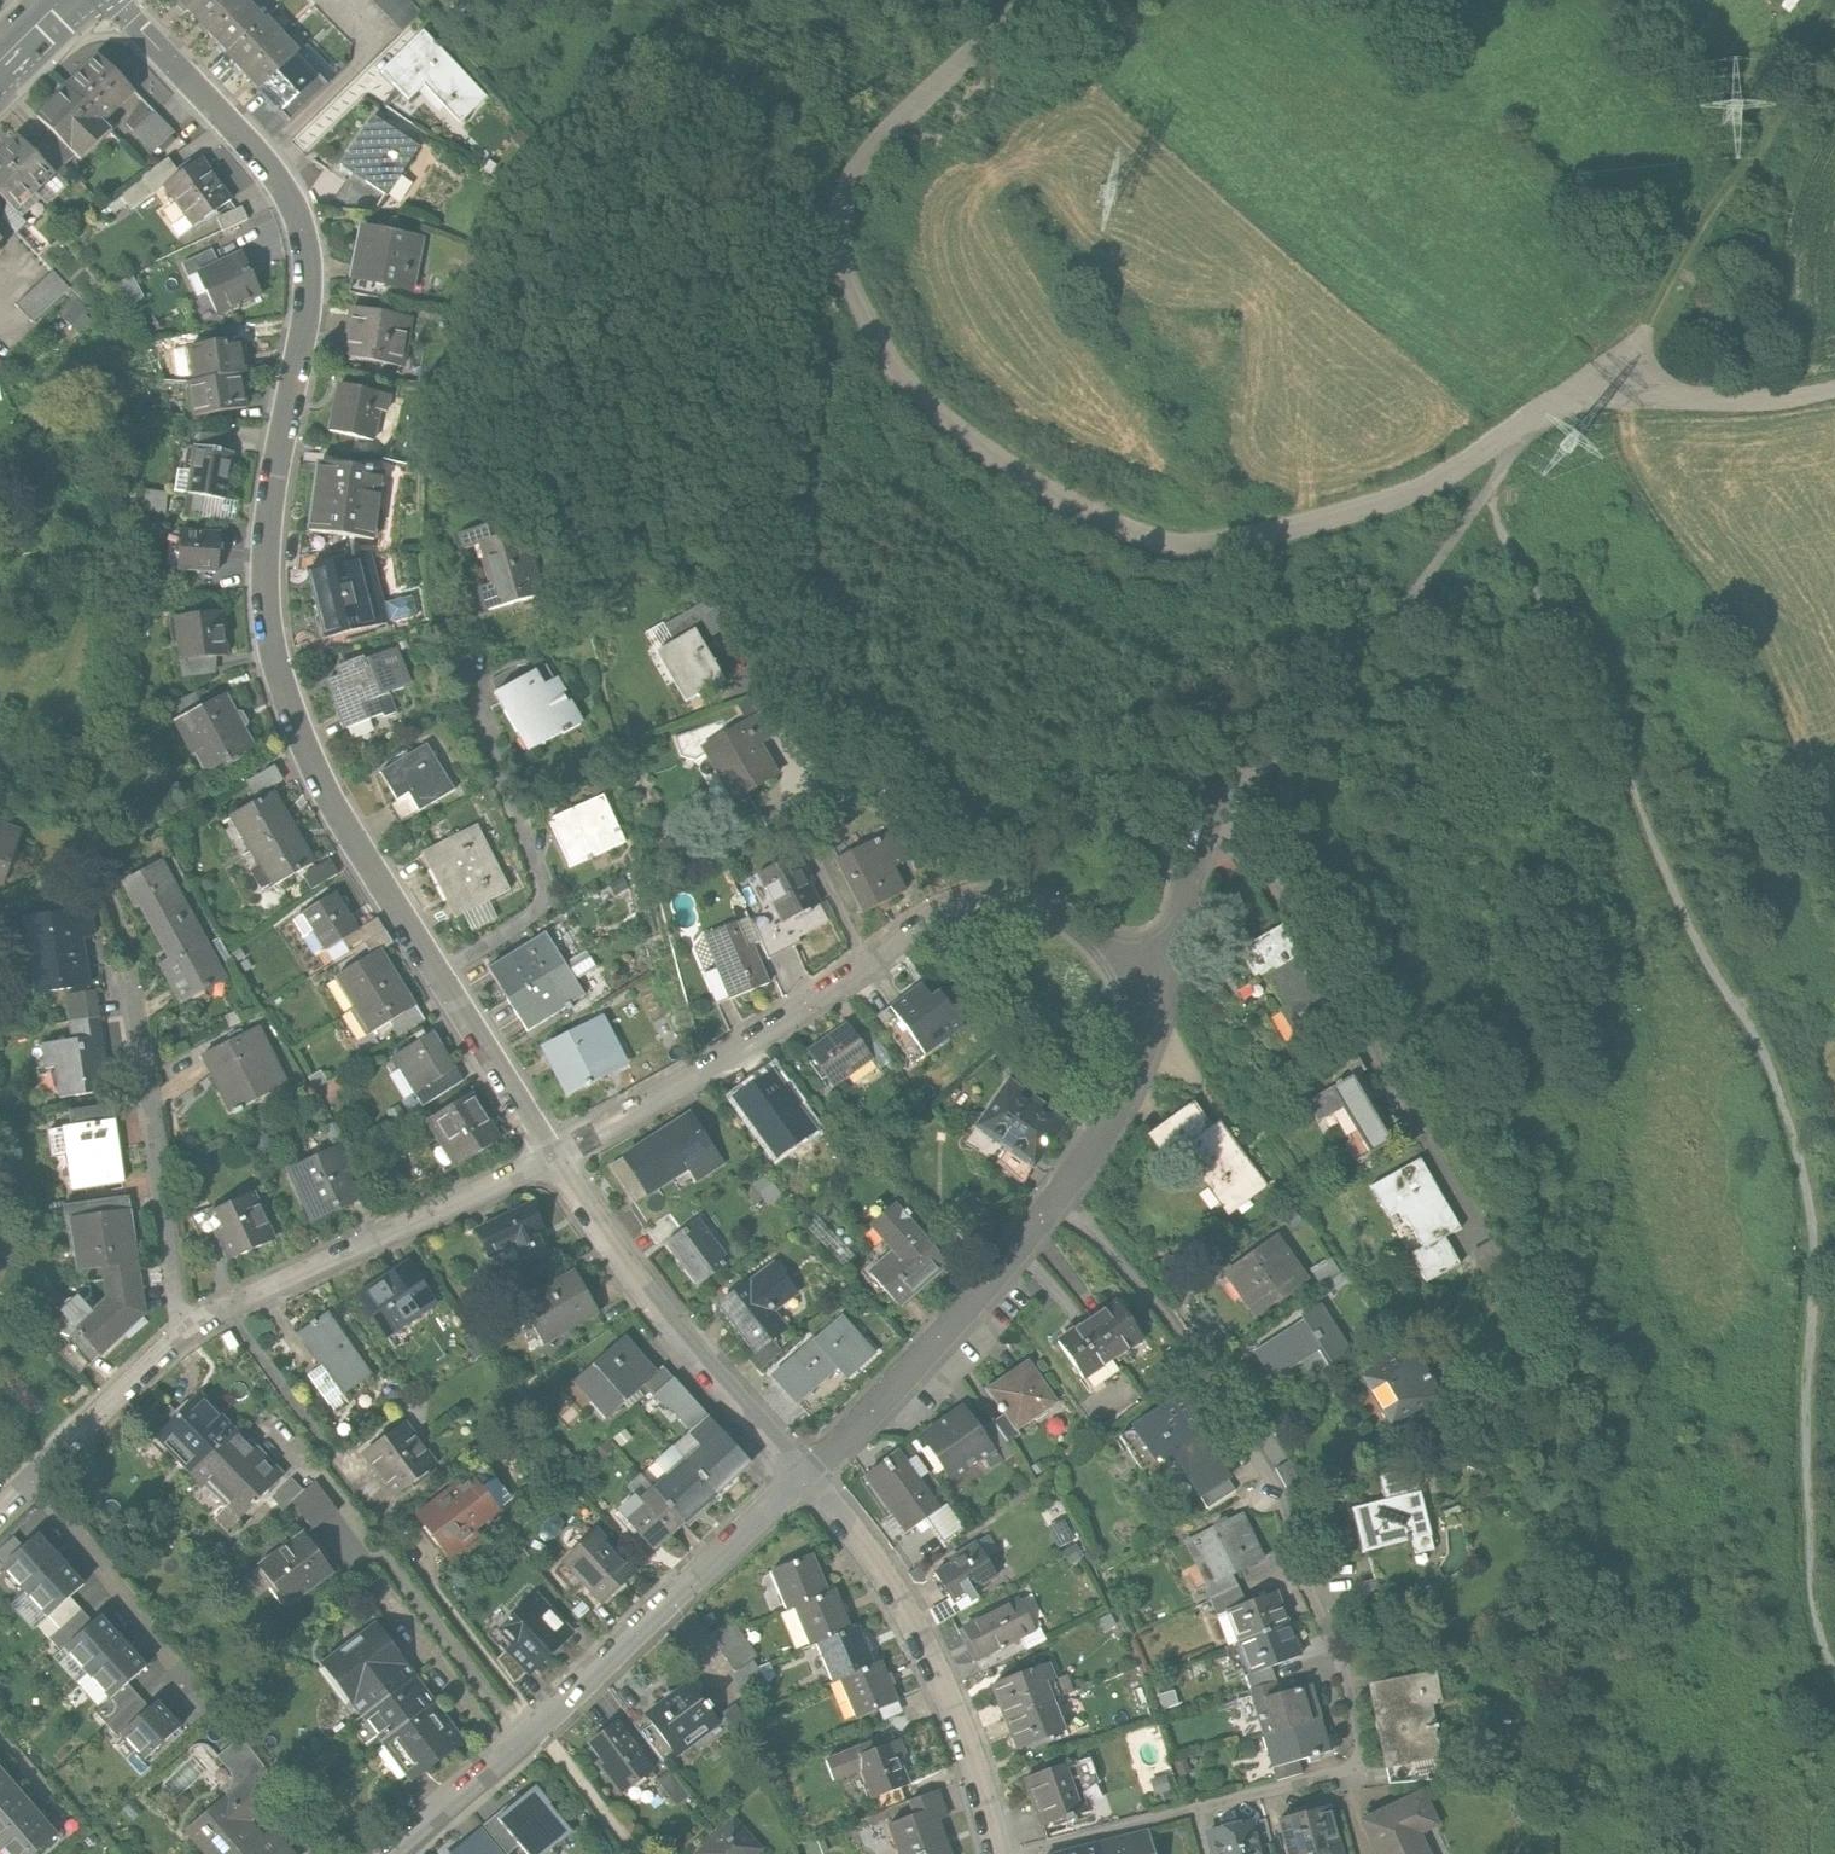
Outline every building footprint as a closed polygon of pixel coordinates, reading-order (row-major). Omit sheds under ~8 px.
[(186,11),(198,0),(177,0),(186,11)] [(186,11),(204,30),(237,0),(198,0),(186,11)] [(222,49),(259,16),(244,0),(237,0),(204,30),(222,49)] [(401,31),(421,12),(409,0),(372,0),(401,31)] [(222,49),(240,69),(277,35),(259,16),(222,49)] [(421,30),(379,69),(406,98),(422,83),(460,122),(486,98),(421,30)] [(295,55),(277,35),(240,69),(258,88),(292,57),(295,55)] [(314,81),(292,57),(258,88),(280,112),(314,81)] [(97,60),(67,90),(101,125),(131,95),(97,60)] [(109,133),(101,125),(67,90),(37,119),(51,133),(75,157),(80,162),(109,133)] [(134,133),(154,153),(176,132),(156,112),(134,133)] [(336,162),(384,194),(417,145),(369,113),(336,162)] [(51,133),(41,144),(64,168),(75,157),(51,133)] [(0,156),(0,162),(32,195),(50,177),(29,155),(15,141),(0,156)] [(53,179),(64,168),(41,144),(29,155),(50,177),(53,179)] [(166,187),(182,175),(170,159),(144,178),(145,180),(156,194),(166,187)] [(182,175),(166,187),(195,227),(233,199),(204,159),(182,175)] [(32,195),(0,162),(0,199),(14,213),(32,195)] [(133,211),(156,194),(145,180),(109,206),(116,215),(129,205),(133,211)] [(247,222),(241,209),(217,221),(223,233),(247,222)] [(357,223),(345,276),(350,277),(387,286),(410,291),(421,237),(357,223)] [(187,279),(198,274),(218,265),(212,251),(181,266),(187,279)] [(218,265),(198,274),(218,317),(261,296),(240,254),(218,265)] [(19,304),(34,321),(69,289),(53,272),(19,304)] [(384,300),(387,286),(350,277),(346,291),(384,300)] [(77,299),(60,316),(78,333),(95,316),(77,299)] [(348,306),(339,355),(402,367),(411,318),(400,316),(348,306)] [(402,306),(400,316),(411,318),(413,308),(402,306)] [(194,347),(200,382),(242,374),(249,373),(243,339),(194,347)] [(248,409),(242,374),(200,382),(192,383),(198,418),(248,409)] [(336,386),(326,433),(371,443),(378,413),(385,415),(388,398),(336,386)] [(200,436),(198,450),(227,455),(231,436),(200,436)] [(198,450),(190,495),(227,501),(234,456),(227,455),(198,450)] [(315,464),(307,534),(372,542),(381,472),(315,464)] [(495,527),(456,538),(460,553),(477,549),(488,590),(480,592),(486,613),(541,597),(528,548),(519,551),(514,535),(499,539),(495,527)] [(182,534),(180,569),(217,572),(219,536),(182,534)] [(304,574),(321,642),(385,626),(368,558),(304,574)] [(663,627),(674,646),(695,634),(701,644),(729,627),(712,598),(663,627)] [(385,605),(389,624),(415,617),(411,599),(385,605)] [(225,613),(179,618),(184,661),(219,657),(230,656),(225,613)] [(656,657),(685,704),(723,682),(701,644),(695,634),(674,646),(656,657)] [(327,684),(345,731),(382,716),(384,720),(395,715),(388,696),(410,688),(396,652),(361,666),(360,660),(332,671),(336,680),(327,684)] [(218,675),(219,657),(184,661),(186,678),(218,675)] [(532,675),(492,698),(525,756),(561,735),(563,738),(580,729),(555,684),(541,691),(532,675)] [(180,722),(205,708),(198,694),(166,708),(174,724),(180,722)] [(255,748),(229,696),(205,708),(180,722),(196,754),(199,752),(209,771),(255,748)] [(726,732),(699,748),(704,757),(730,802),(777,775),(759,744),(775,734),(762,711),(726,732)] [(672,741),(679,759),(694,763),(704,757),(699,748),(726,732),(721,723),(672,741)] [(425,746),(378,774),(396,804),(388,809),(398,826),(453,793),(425,746)] [(276,767),(250,782),(258,796),(284,781),(276,767)] [(235,817),(255,852),(295,828),(276,794),(235,817)] [(548,823),(568,869),(623,844),(602,798),(548,823)] [(5,883),(22,830),(0,823),(0,882),(5,883)] [(419,854),(435,887),(491,859),(475,826),(419,854)] [(315,863),(295,828),(255,852),(274,886),(315,863)] [(836,858),(862,911),(904,890),(892,867),(910,858),(895,828),(836,858)] [(780,922),(818,903),(794,856),(757,875),(780,922)] [(508,891),(491,859),(435,887),(452,919),(462,914),(486,902),(508,891)] [(164,966),(183,1002),(228,978),(165,862),(126,883),(140,907),(143,905),(173,961),(164,966)] [(339,876),(330,862),(304,877),(312,892),(339,876)] [(630,894),(622,879),(608,886),(614,897),(619,894),(621,899),(630,894)] [(1234,924),(1247,947),(1274,931),(1247,884),(1228,895),(1242,920),(1234,924)] [(338,893),(295,920),(307,938),(316,932),(328,951),(343,941),(361,930),(338,893)] [(495,921),(486,902),(462,914),(471,933),(495,921)] [(93,910),(27,919),(38,992),(92,985),(85,933),(96,932),(93,910)] [(363,942),(365,945),(386,932),(378,919),(361,930),(343,941),(349,951),(363,942)] [(703,935),(728,999),(768,983),(753,945),(746,948),(736,922),(703,935)] [(1238,992),(1264,977),(1295,959),(1299,957),(1282,926),(1274,931),(1247,947),(1221,961),(1238,992)] [(394,944),(386,932),(365,945),(372,957),(383,950),(394,944)] [(486,970),(505,1001),(562,966),(543,934),(486,970)] [(338,979),(356,1008),(401,979),(383,950),(372,957),(338,979)] [(584,952),(562,966),(573,983),(595,969),(584,952)] [(1313,991),(1295,959),(1264,977),(1283,1009),(1278,1012),(1294,1040),(1321,1025),(1316,1016),(1330,1008),(1319,988),(1313,991)] [(573,983),(562,966),(505,1001),(524,1031),(581,996),(573,983)] [(418,1006),(401,979),(356,1008),(373,1035),(391,1023),(418,1006)] [(920,981),(886,1006),(924,1057),(966,1026),(938,988),(930,994),(920,981)] [(66,996),(71,1023),(100,1019),(96,991),(66,996)] [(428,1022),(418,1006),(391,1023),(400,1039),(428,1022)] [(600,1018),(539,1049),(564,1097),(624,1066),(600,1018)] [(71,1023),(73,1041),(103,1036),(100,1019),(71,1023)] [(845,1022),(805,1051),(832,1088),(872,1059),(856,1038),(845,1022)] [(261,1028),(204,1057),(232,1114),(290,1086),(261,1028)] [(869,1028),(856,1038),(872,1059),(880,1071),(893,1062),(869,1028)] [(392,1059),(414,1095),(453,1071),(432,1035),(392,1059)] [(111,1090),(103,1036),(73,1041),(44,1046),(48,1068),(58,1067),(63,1098),(111,1090)] [(1313,1082),(1321,1096),(1357,1075),(1364,1071),(1356,1057),(1313,1082)] [(729,1097),(774,1159),(816,1129),(771,1067),(729,1097)] [(462,1085),(453,1071),(414,1095),(423,1109),(462,1085)] [(1321,1096),(1305,1105),(1315,1124),(1332,1114),(1348,1143),(1343,1146),(1352,1163),(1355,1161),(1358,1165),(1370,1158),(1369,1155),(1401,1136),(1391,1119),(1384,1123),(1357,1075),(1321,1096)] [(991,1140),(1031,1169),(1065,1121),(1008,1079),(973,1127),(976,1129),(991,1140)] [(475,1095),(430,1123),(439,1138),(458,1168),(503,1140),(475,1095)] [(1179,1151),(1211,1127),(1193,1102),(1146,1137),(1165,1161),(1179,1151)] [(70,1111),(72,1128),(116,1121),(113,1104),(70,1111)] [(689,1115),(619,1160),(643,1196),(686,1169),(694,1182),(721,1165),(689,1115)] [(74,1191),(125,1183),(116,1121),(72,1128),(51,1131),(54,1156),(69,1154),(74,1191)] [(1266,1187),(1218,1122),(1211,1127),(1179,1151),(1227,1216),(1266,1187)] [(976,1129),(965,1143),(980,1154),(991,1140),(976,1129)] [(253,1139),(260,1155),(273,1149),(266,1133),(253,1139)] [(446,1175),(458,1168),(439,1138),(427,1145),(446,1175)] [(347,1145),(291,1171),(315,1223),(361,1202),(350,1178),(360,1174),(347,1145)] [(632,1203),(643,1196),(619,1160),(608,1167),(632,1203)] [(1419,1161),(1370,1189),(1391,1225),(1403,1218),(1421,1250),(1439,1240),(1457,1229),(1419,1161)] [(752,1186),(767,1207),(781,1196),(766,1175),(752,1186)] [(257,1194),(210,1215),(230,1262),(278,1241),(257,1194)] [(69,1236),(76,1235),(74,1219),(132,1211),(130,1198),(65,1207),(69,1236)] [(946,1265),(894,1205),(868,1227),(890,1252),(867,1273),(897,1308),(946,1265)] [(529,1206),(472,1232),(484,1259),(512,1246),(522,1268),(547,1256),(537,1234),(541,1232),(529,1206)] [(81,1270),(105,1267),(139,1260),(132,1211),(74,1219),(76,1235),(81,1270)] [(646,1233),(655,1243),(674,1225),(664,1215),(646,1233)] [(696,1220),(663,1244),(695,1287),(727,1263),(696,1220)] [(1307,1281),(1276,1237),(1222,1275),(1253,1319),(1307,1281)] [(1447,1254),(1439,1240),(1421,1250),(1408,1257),(1416,1271),(1447,1254)] [(147,1313),(139,1260),(105,1267),(110,1299),(79,1328),(104,1354),(147,1313)] [(772,1262),(716,1306),(753,1354),(771,1340),(785,1330),(771,1312),(796,1293),(772,1262)] [(407,1264),(358,1296),(385,1337),(434,1305),(407,1264)] [(595,1316),(571,1272),(516,1303),(541,1347),(595,1316)] [(1114,1303),(1086,1322),(1112,1360),(1140,1341),(1114,1303)] [(1253,1354),(1271,1382),(1320,1350),(1330,1366),(1349,1354),(1319,1308),(1301,1320),(1302,1322),(1253,1354)] [(369,1376),(325,1313),(293,1335),(317,1368),(319,1366),(340,1396),(369,1376)] [(81,1376),(104,1354),(79,1328),(67,1314),(53,1327),(69,1344),(59,1353),(81,1376)] [(812,1339),(768,1378),(793,1406),(835,1369),(845,1381),(875,1354),(841,1316),(813,1340),(812,1339)] [(1083,1381),(1112,1360),(1086,1322),(1056,1342),(1083,1381)] [(622,1339),(572,1384),(603,1419),(642,1385),(654,1374),(622,1339)] [(781,1353),(771,1340),(753,1354),(747,1359),(757,1372),(781,1353)] [(1412,1349),(1361,1379),(1390,1428),(1440,1398),(1412,1349)] [(986,1389),(1004,1414),(1016,1431),(1056,1403),(1026,1361),(986,1389)] [(327,1406),(340,1396),(319,1366),(317,1368),(306,1376),(327,1406)] [(662,1367),(654,1374),(642,1385),(652,1397),(673,1379),(662,1367)] [(706,1417),(673,1379),(652,1397),(663,1409),(667,1406),(689,1432),(706,1417)] [(1130,1428),(1152,1462),(1166,1453),(1200,1432),(1209,1426),(1187,1391),(1130,1428)] [(160,1436),(192,1468),(234,1427),(202,1395),(179,1417),(160,1436)] [(158,1438),(160,1436),(179,1417),(169,1406),(148,1428),(158,1438)] [(960,1407),(918,1437),(950,1482),(967,1470),(966,1469),(992,1451),(978,1432),(960,1407)] [(1004,1414),(992,1423),(1007,1444),(1019,1436),(1016,1431),(1004,1414)] [(698,1449),(684,1461),(714,1495),(748,1464),(706,1417),(689,1432),(685,1435),(698,1449)] [(1004,1446),(1007,1444),(992,1423),(978,1432),(992,1451),(1001,1464),(1011,1457),(1004,1446)] [(360,1456),(376,1477),(418,1445),(403,1425),(360,1456)] [(282,1475),(234,1427),(192,1468),(228,1505),(216,1517),(228,1529),(282,1475)] [(1231,1482),(1200,1432),(1166,1453),(1197,1503),(1231,1482)] [(434,1466),(418,1445),(376,1477),(391,1498),(434,1466)] [(902,1534),(937,1509),(897,1451),(884,1460),(885,1462),(863,1477),(902,1534)] [(546,1469),(540,1459),(530,1465),(535,1474),(546,1469)] [(684,1461),(652,1489),(682,1523),(714,1495),(684,1461)] [(1351,1510),(1362,1554),(1410,1542),(1414,1557),(1433,1552),(1412,1469),(1378,1478),(1384,1502),(1351,1510)] [(466,1475),(412,1516),(447,1561),(472,1542),(467,1536),(496,1513),(466,1475)] [(285,1511),(294,1502),(305,1491),(292,1479),(273,1499),(285,1511)] [(294,1502),(314,1530),(339,1512),(317,1482),(305,1491),(294,1502)] [(651,1551),(682,1523),(652,1489),(636,1503),(631,1498),(616,1511),(651,1551)] [(1241,1515),(1184,1543),(1206,1587),(1230,1576),(1262,1560),(1241,1515)] [(1061,1521),(1047,1529),(1057,1549),(1072,1541),(1061,1521)] [(558,1563),(599,1607),(634,1574),(594,1530),(558,1563)] [(306,1535),(262,1566),(275,1584),(291,1606),(335,1574),(306,1535)] [(6,1572),(24,1555),(12,1542),(0,1554),(0,1578),(6,1572)] [(6,1572),(27,1595),(56,1568),(35,1545),(24,1555),(6,1572)] [(1081,1557),(1074,1546),(1061,1555),(1068,1566),(1081,1557)] [(976,1548),(934,1575),(951,1603),(952,1604),(995,1577),(976,1548)] [(786,1612),(793,1609),(827,1595),(811,1557),(770,1574),(786,1612)] [(255,1598),(275,1584),(262,1566),(242,1581),(255,1598)] [(78,1590),(56,1568),(27,1595),(49,1617),(78,1590)] [(1202,1589),(1209,1602),(1237,1589),(1230,1576),(1206,1587),(1202,1589)] [(1245,1606),(1237,1589),(1209,1602),(1216,1618),(1225,1614),(1245,1606)] [(809,1647),(816,1644),(850,1630),(834,1592),(827,1595),(793,1609),(809,1647)] [(1225,1614),(1237,1645),(1288,1625),(1275,1594),(1245,1606),(1225,1614)] [(571,1635),(535,1597),(505,1626),(521,1643),(503,1660),(523,1681),(571,1635)] [(962,1629),(978,1660),(1019,1639),(1034,1631),(1018,1600),(962,1629)] [(588,1611),(581,1603),(572,1612),(579,1620),(588,1611)] [(937,1624),(957,1615),(952,1604),(951,1603),(931,1613),(937,1624)] [(61,1656),(65,1653),(94,1627),(81,1612),(48,1641),(61,1656)] [(1107,1622),(1104,1617),(1096,1621),(1098,1626),(1107,1622)] [(755,1656),(731,1621),(708,1637),(733,1672),(755,1656)] [(65,1653),(87,1678),(119,1650),(97,1625),(94,1627),(65,1653)] [(1300,1655),(1288,1625),(1237,1645),(1249,1675),(1269,1668),(1300,1655)] [(328,1664),(367,1716),(418,1678),(378,1626),(328,1664)] [(832,1683),(839,1680),(873,1666),(857,1627),(850,1630),(816,1644),(832,1683)] [(1034,1631),(1019,1639),(1025,1651),(1044,1641),(1038,1629),(1034,1631)] [(973,1662),(979,1674),(1025,1651),(1019,1639),(978,1660),(973,1662)] [(141,1674),(119,1650),(87,1678),(109,1702),(120,1692),(141,1674)] [(730,1678),(746,1700),(767,1685),(751,1663),(730,1678)] [(879,1663),(873,1666),(839,1680),(855,1719),(895,1702),(879,1663)] [(990,1688),(1003,1721),(1051,1702),(1043,1683),(1053,1680),(1047,1665),(990,1688)] [(1243,1678),(1248,1693),(1272,1684),(1275,1683),(1269,1668),(1249,1675),(1243,1678)] [(1434,1673),(1367,1687),(1385,1770),(1436,1760),(1441,1759),(1431,1707),(1441,1705),(1434,1673)] [(367,1716),(388,1743),(438,1705),(418,1678),(367,1716)] [(718,1725),(687,1684),(644,1716),(676,1757),(718,1725)] [(1248,1693),(1252,1705),(1276,1698),(1272,1684),(1248,1693)] [(1310,1687),(1276,1698),(1252,1705),(1262,1738),(1320,1721),(1310,1687)] [(94,1715),(106,1728),(132,1705),(120,1692),(109,1702),(94,1715)] [(1063,1733),(1051,1702),(1003,1721),(1015,1752),(1063,1733)] [(143,1718),(132,1705),(106,1728),(117,1741),(123,1735),(143,1718)] [(468,1744),(438,1705),(388,1743),(418,1782),(468,1744)] [(750,1728),(734,1705),(720,1715),(736,1738),(750,1728)] [(143,1718),(123,1735),(145,1760),(177,1732),(155,1707),(143,1718)] [(1329,1751),(1320,1721),(1262,1738),(1271,1769),(1297,1761),(1329,1751)] [(618,1796),(650,1772),(614,1724),(587,1744),(599,1761),(595,1764),(618,1796)] [(227,1794),(230,1798),(265,1769),(241,1740),(219,1758),(232,1773),(234,1777),(235,1783),(233,1789),(227,1794)] [(870,1744),(823,1762),(832,1783),(859,1773),(870,1801),(900,1790),(907,1787),(897,1761),(905,1758),(899,1742),(873,1752),(870,1744)] [(1021,1766),(1026,1780),(1069,1765),(1064,1751),(1021,1766)] [(1026,1780),(1025,1780),(1041,1827),(1070,1817),(1087,1810),(1082,1795),(1099,1789),(1097,1783),(1088,1758),(1069,1765),(1026,1780)] [(1435,1781),(1436,1760),(1385,1770),(1388,1785),(1435,1781)] [(1301,1774),(1297,1761),(1271,1769),(1275,1782),(1301,1774)] [(19,1791),(0,1769),(0,1807),(19,1791)] [(274,1832),(266,1839),(253,1823),(284,1797),(279,1790),(288,1783),(277,1770),(270,1775),(265,1769),(230,1798),(190,1832),(208,1853),(293,1853),(274,1832)] [(655,1782),(675,1808),(688,1798),(668,1772),(655,1782)] [(905,1802),(900,1790),(870,1801),(875,1814),(905,1802)] [(38,1813),(19,1791),(0,1807),(0,1846),(38,1813)] [(1311,1797),(1315,1812),(1329,1808),(1340,1805),(1337,1791),(1311,1797)] [(886,1827),(896,1853),(948,1853),(936,1821),(946,1817),(937,1792),(907,1803),(913,1818),(886,1827)] [(1359,1823),(1374,1853),(1428,1853),(1419,1835),(1438,1826),(1422,1793),(1359,1823)] [(536,1794),(504,1823),(533,1853),(556,1853),(575,1837),(536,1794)] [(1287,1853),(1303,1853),(1339,1844),(1329,1808),(1315,1812),(1278,1821),(1287,1853)] [(38,1813),(0,1846),(0,1847),(6,1853),(36,1853),(57,1835),(38,1813)] [(1041,1827),(1046,1840),(1076,1833),(1070,1817),(1041,1827)] [(694,1853),(756,1853),(761,1850),(733,1819),(694,1853)] [(1265,1819),(1253,1822),(1260,1848),(1272,1845),(1265,1819)] [(1253,1822),(1208,1834),(1214,1853),(1261,1853),(1260,1848),(1253,1822)] [(481,1830),(455,1853),(502,1853),(481,1830)] [(1096,1844),(1099,1853),(1152,1853),(1146,1831),(1096,1844)] [(1096,1844),(1060,1853),(1099,1853),(1096,1844)]
